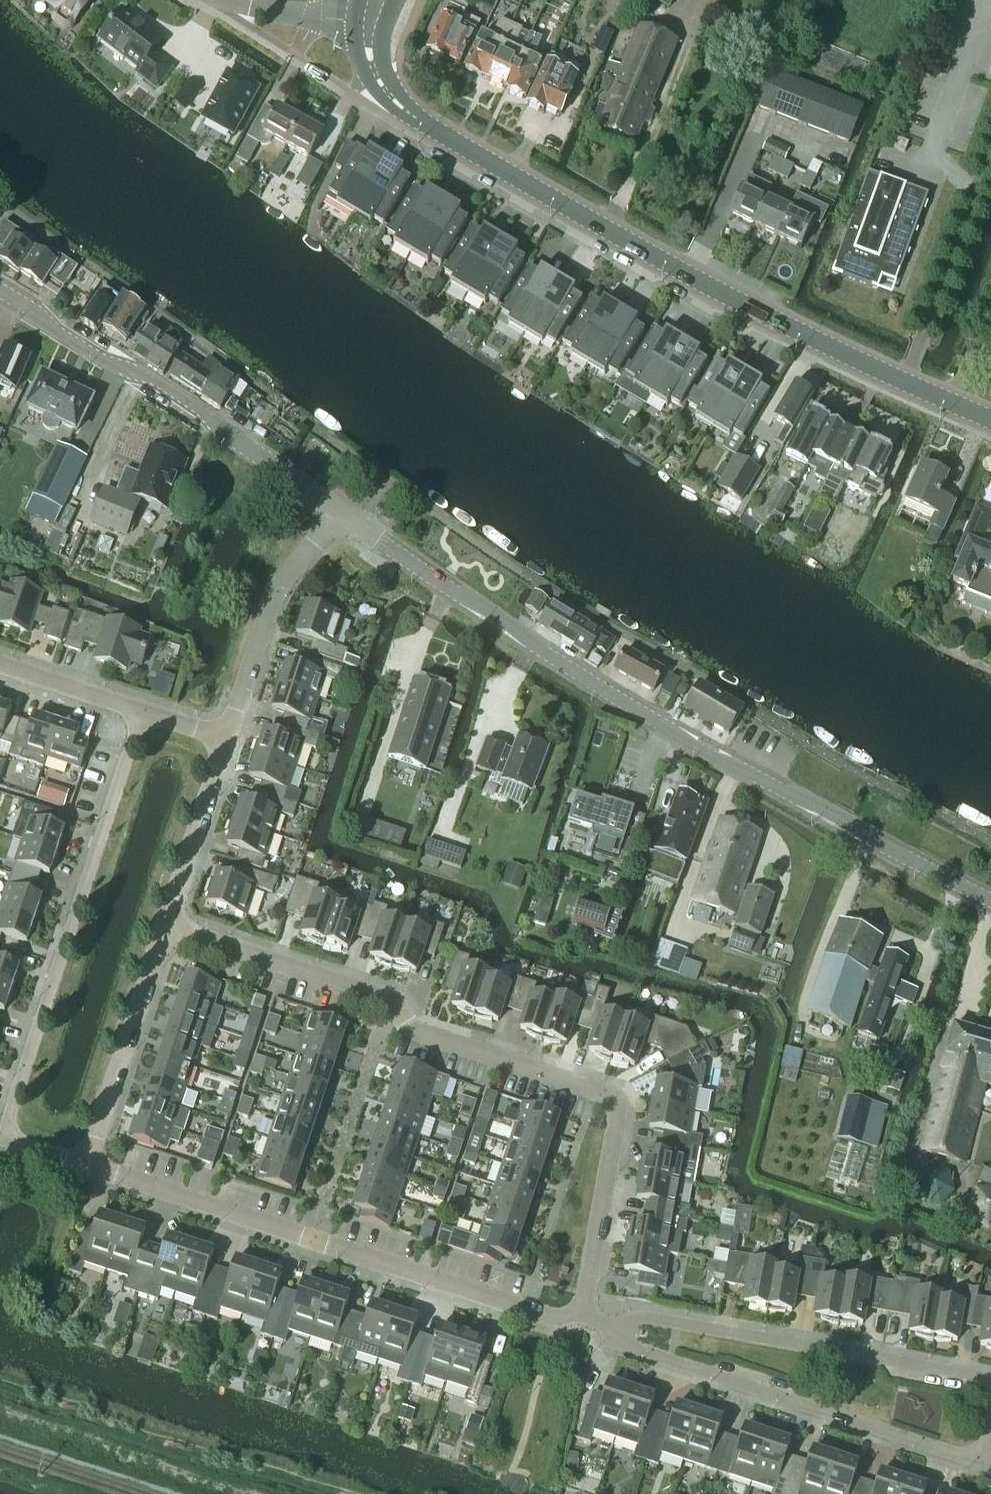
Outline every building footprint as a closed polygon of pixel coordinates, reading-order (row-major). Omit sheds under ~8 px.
[(45,3),(46,1),(59,10),(54,16),(55,21),(66,29),(70,28),(74,22),(75,22),(91,0),(41,0),(45,3)] [(459,66),(480,23),(466,17),(468,12),(466,7),(452,0),(449,7),(427,52),(430,58),(438,62),(444,60),(445,59),(459,66)] [(672,0),(650,0),(668,8),(672,0)] [(157,89),(172,69),(152,54),(162,42),(122,12),(100,40),(139,70),(136,73),(157,89)] [(485,80),(511,26),(501,21),(491,40),(482,35),(465,70),(485,80)] [(505,89),(522,55),(513,50),(522,32),(511,26),(485,80),(505,89)] [(599,108),(592,124),(608,131),(610,137),(620,141),(624,138),(635,143),(642,126),(649,124),(654,113),(650,107),(677,43),(640,27),(623,68),(622,70),(609,64),(606,71),(604,76),(617,82),(605,110),(599,108)] [(525,99),(542,65),(533,60),(543,41),(531,36),(522,55),(505,89),(525,99)] [(560,116),(570,94),(581,70),(551,56),(527,104),(543,112),(545,108),(560,116)] [(848,144),(862,109),(769,72),(755,107),(848,144)] [(228,74),(202,120),(233,137),(259,92),(228,74)] [(199,90),(189,83),(173,105),(183,112),(199,90)] [(286,146),(300,121),(278,108),(264,133),(253,127),(235,159),(247,165),(258,144),(260,145),(264,146),(267,145),(271,143),(273,139),(286,146)] [(309,159),(323,134),(300,121),(286,146),(309,159)] [(905,153),(908,144),(897,139),(893,149),(905,153)] [(784,163),(790,152),(767,141),(761,154),(774,160),(767,174),(776,178),(783,163),(784,163)] [(347,144),(334,168),(343,173),(327,200),(350,214),(383,159),(368,150),(366,155),(347,144)] [(280,156),(270,175),(278,179),(288,161),(280,156)] [(383,159),(350,214),(370,226),(374,220),(384,226),(410,181),(400,175),(403,170),(383,159)] [(787,183),(794,168),(784,163),(783,163),(776,178),(787,183)] [(810,192),(817,177),(806,172),(799,188),(810,192)] [(929,195),(923,193),(869,174),(833,274),(878,289),(882,278),(895,283),(899,271),(901,272),(917,226),(929,195)] [(730,215),(754,227),(766,200),(772,189),(748,178),(743,189),(730,215)] [(414,190),(387,235),(396,241),(393,245),(408,254),(441,199),(426,190),(423,195),(414,190)] [(796,196),(789,211),(777,238),(800,249),(812,224),(820,228),(822,223),(828,211),(827,210),(796,196)] [(441,199),(408,254),(428,266),(431,261),(440,267),(467,221),(458,216),(461,211),(441,199)] [(777,238),(789,211),(766,200),(754,227),(777,238)] [(21,274),(36,252),(35,252),(22,243),(26,237),(5,223),(0,231),(0,249),(4,251),(0,257),(0,263),(20,276),(21,274)] [(471,230),(445,274),(454,279),(450,286),(466,295),(499,240),(484,230),(481,235),(471,230)] [(499,240),(466,295),(485,306),(489,300),(498,305),(524,261),(515,256),(518,251),(499,240)] [(36,252),(21,274),(43,289),(50,279),(65,289),(78,268),(54,253),(50,259),(36,250),(35,252),(36,252)] [(528,269),(502,314),(511,320),(508,325),(525,335),(558,280),(541,270),(538,275),(528,269)] [(558,280),(525,335),(542,346),(546,340),(555,346),(581,301),(572,296),(575,290),(558,280)] [(436,281),(428,295),(434,299),(443,285),(436,281)] [(98,334),(102,327),(120,300),(103,289),(81,323),(98,334)] [(65,311),(69,305),(67,297),(61,293),(54,304),(65,311)] [(120,300),(102,327),(127,344),(141,322),(145,324),(150,316),(146,314),(148,311),(123,295),(120,300)] [(591,301),(564,346),(573,352),(570,356),(585,365),(618,311),(604,302),(601,307),(591,301)] [(618,311),(585,365),(605,377),(608,373),(617,378),(644,332),(635,327),(638,322),(618,311)] [(146,365),(171,329),(161,323),(154,334),(146,329),(129,354),(146,365)] [(164,377),(180,352),(172,346),(179,334),(171,329),(146,365),(164,377)] [(654,332),(627,376),(637,383),(634,388),(649,396),(682,342),(667,333),(664,338),(654,332)] [(682,342),(649,396),(669,408),(672,403),(682,409),(708,365),(698,359),(701,354),(682,342)] [(6,348),(0,361),(0,385),(16,391),(30,358),(26,357),(26,354),(19,351),(17,353),(6,348)] [(203,370),(182,357),(169,376),(200,397),(219,369),(208,361),(203,370)] [(716,363),(689,408),(698,414),(695,420),(712,430),(745,374),(728,364),(725,369),(716,363)] [(220,409),(238,381),(219,369),(200,397),(220,409)] [(745,374),(712,430),(730,441),(734,435),(744,441),(771,396),(761,390),(764,385),(745,374)] [(62,387),(45,379),(45,378),(43,377),(42,379),(42,380),(29,407),(28,409),(30,410),(44,417),(42,421),(43,426),(45,430),(49,432),(54,432),(58,429),(60,425),(75,432),(77,433),(78,431),(91,403),(92,401),(90,400),(73,392),(62,387)] [(795,385),(773,420),(785,428),(776,444),(782,448),(814,396),(795,385)] [(806,467),(829,425),(830,423),(825,420),(826,418),(811,410),(810,413),(809,412),(789,451),(787,450),(785,456),(806,467)] [(844,433),(829,425),(806,467),(816,472),(814,477),(824,482),(827,479),(850,433),(845,431),(844,433)] [(869,445),(854,437),(854,436),(850,433),(827,479),(824,482),(816,496),(833,504),(842,487),(877,504),(878,502),(880,501),(881,500),(882,500),(883,498),(884,497),(884,496),(885,495),(885,494),(885,492),(884,490),(885,489),(880,486),(886,475),(882,472),(891,455),(890,454),(891,451),(876,444),(875,446),(870,444),(869,445)] [(54,527),(60,514),(86,459),(58,446),(26,513),(54,527)] [(116,496),(131,502),(132,497),(167,511),(186,462),(185,462),(151,448),(140,476),(126,470),(116,496)] [(739,459),(721,490),(741,502),(759,471),(739,459)] [(721,482),(729,469),(722,465),(714,477),(721,482)] [(922,465),(906,502),(936,515),(931,527),(925,542),(936,547),(942,532),(955,503),(953,502),(939,496),(948,476),(922,465)] [(781,526),(787,516),(783,513),(795,492),(785,486),(767,518),(781,526)] [(126,537),(136,514),(139,505),(131,502),(116,496),(105,491),(92,523),(126,537)] [(815,507),(806,524),(812,527),(815,521),(820,524),(826,512),(815,507)] [(952,582),(968,588),(965,594),(966,594),(990,604),(990,552),(979,547),(990,518),(990,514),(976,508),(955,560),(961,562),(952,582)] [(56,559),(56,558),(67,535),(54,529),(43,553),(44,554),(56,559)] [(11,584),(9,590),(0,587),(0,615),(1,615),(0,617),(0,625),(28,635),(33,619),(48,624),(44,638),(61,643),(70,615),(53,609),(52,612),(37,607),(41,594),(11,584)] [(538,615),(547,600),(535,593),(526,608),(538,615)] [(300,614),(296,627),(299,628),(297,635),(313,641),(309,654),(344,665),(357,669),(360,661),(347,656),(348,651),(335,647),(345,618),(329,613),(323,602),(313,608),(307,606),(305,612),(300,614)] [(562,641),(576,617),(553,603),(539,627),(562,641)] [(109,622),(82,613),(78,626),(72,624),(64,648),(81,654),(85,641),(101,646),(96,661),(126,671),(129,662),(142,666),(150,641),(138,636),(139,631),(109,621),(109,622)] [(576,617),(562,641),(587,656),(595,643),(601,633),(576,617)] [(615,641),(601,633),(595,643),(599,645),(597,649),(607,655),(615,641)] [(653,693),(664,673),(626,652),(615,671),(653,693)] [(343,669),(304,656),(300,668),(287,664),(284,673),(280,675),(276,686),(318,700),(325,678),(338,683),(343,669)] [(672,699),(681,683),(669,676),(660,692),(672,699)] [(415,678),(389,758),(425,770),(451,690),(415,678)] [(681,684),(676,694),(683,698),(688,688),(681,684)] [(729,735),(743,711),(700,685),(686,710),(729,735)] [(306,734),(307,733),(318,700),(276,686),(273,697),(275,701),(272,710),(285,714),(281,725),(306,734)] [(1,744),(12,747),(15,738),(14,738),(20,721),(9,717),(12,709),(1,705),(1,704),(0,704),(0,743),(1,744)] [(45,720),(35,717),(32,725),(20,721),(14,738),(15,738),(9,757),(44,768),(47,759),(46,759),(58,723),(46,719),(45,720)] [(81,769),(89,744),(77,740),(80,731),(69,728),(70,727),(58,723),(46,759),(47,759),(69,766),(81,769)] [(306,734),(281,725),(277,736),(265,732),(262,741),(258,743),(254,754),(295,768),(302,746),(316,751),(320,737),(307,733),(306,734)] [(531,792),(548,748),(520,737),(514,753),(505,750),(505,748),(487,740),(486,741),(489,742),(479,768),(476,767),(476,769),(495,776),(495,775),(504,778),(503,782),(531,792)] [(295,768),(254,754),(250,765),(253,769),(250,778),(262,782),(259,793),(284,802),(284,801),(298,805),(302,794),(288,789),(295,768)] [(469,785),(478,788),(482,777),(473,774),(469,785)] [(43,788),(39,800),(47,803),(51,791),(43,788)] [(284,802),(259,793),(255,804),(243,800),(240,809),(235,811),(232,822),(273,836),(280,814),(293,819),(298,805),(284,801),(284,802)] [(663,831),(655,852),(654,855),(649,853),(642,873),(678,886),(686,863),(693,844),(707,804),(694,800),(695,798),(679,793),(664,832),(663,831)] [(570,822),(595,830),(594,832),(593,836),(595,837),(590,854),(632,866),(647,818),(634,814),(635,811),(603,801),(602,804),(601,808),(576,801),(570,822)] [(58,853),(62,841),(61,840),(64,830),(56,827),(60,815),(25,803),(13,838),(24,842),(24,841),(58,853)] [(399,855),(406,834),(356,818),(349,840),(399,855)] [(747,895),(742,893),(761,835),(720,821),(691,904),(734,918),(732,922),(737,924),(735,930),(736,931),(730,949),(752,956),(758,937),(760,937),(773,897),(749,889),(747,895)] [(262,871),(273,836),(232,822),(228,833),(230,837),(227,846),(240,850),(236,862),(262,871)] [(54,865),(58,853),(24,841),(24,842),(16,864),(13,875),(30,881),(30,882),(37,884),(41,872),(49,875),(53,864),(54,865)] [(461,870),(466,854),(453,849),(447,866),(461,870)] [(420,865),(438,871),(440,863),(423,858),(421,864),(420,865)] [(528,870),(509,864),(502,884),(520,891),(528,870)] [(272,894),(277,880),(238,867),(234,880),(218,875),(215,883),(212,881),(208,894),(210,899),(208,904),(214,906),(220,917),(230,912),(246,917),(256,889),(272,894)] [(26,893),(30,882),(30,881),(13,875),(9,887),(8,887),(1,909),(36,921),(40,909),(38,909),(42,898),(26,893)] [(338,903),(337,903),(316,896),(320,886),(296,879),(287,908),(308,915),(302,936),(307,938),(307,940),(316,945),(323,947),(338,903)] [(374,909),(372,909),(338,898),(337,903),(338,903),(323,947),(331,950),(341,951),(342,949),(347,951),(354,930),(365,934),(374,909)] [(578,899),(571,923),(596,930),(606,933),(614,910),(611,909),(578,899)] [(392,970),(406,925),(385,918),(388,909),(374,904),(372,909),(374,909),(365,934),(377,938),(370,958),(376,960),(375,962),(384,967),(392,970)] [(36,921),(1,909),(0,911),(0,941),(2,935),(27,944),(31,933),(32,933),(36,921)] [(824,957),(807,1012),(850,1029),(865,983),(875,987),(880,973),(871,969),(882,941),(839,922),(824,957)] [(436,952),(445,927),(431,923),(428,932),(406,925),(392,970),(399,972),(409,973),(410,971),(416,973),(424,948),(436,952)] [(456,954),(446,983),(459,987),(452,1008),(458,1010),(457,1012),(466,1017),(474,1019),(487,979),(487,980),(489,975),(467,968),(470,958),(456,954)] [(887,954),(880,973),(875,987),(874,986),(858,1033),(879,1042),(894,1001),(912,1007),(913,1008),(914,1007),(919,991),(918,991),(900,985),(907,962),(905,961),(887,954)] [(17,978),(16,977),(20,966),(0,960),(0,985),(13,990),(17,978)] [(187,975),(180,996),(214,1007),(221,986),(187,975)] [(487,979),(474,1019),(481,1022),(491,1023),(492,1021),(498,1023),(504,1002),(516,1006),(524,981),(511,977),(508,987),(487,980),(487,979)] [(524,981),(516,1006),(527,1010),(520,1030),(526,1032),(525,1034),(534,1039),(542,1042),(555,1002),(554,1002),(533,995),(537,985),(524,981)] [(13,990),(0,985),(0,1010),(4,1012),(8,1001),(9,1001),(13,990)] [(594,999),(586,1024),(597,1027),(589,1053),(594,1054),(594,1056),(603,1061),(610,1064),(625,1020),(603,1013),(610,992),(597,987),(593,999),(594,999)] [(555,1002),(542,1042),(549,1044),(560,1045),(561,1043),(566,1045),(574,1020),(586,1024),(594,999),(593,999),(581,995),(578,1005),(555,997),(554,1002),(555,1002)] [(180,996),(174,1017),(207,1028),(216,1031),(223,1010),(214,1007),(180,996)] [(262,1012),(266,1000),(257,997),(253,1008),(262,1012)] [(261,1022),(264,1014),(252,1010),(249,1019),(261,1022)] [(278,1028),(281,1020),(269,1016),(267,1024),(278,1028)] [(339,1049),(342,1042),(344,1042),(349,1028),(311,1016),(304,1037),(339,1049)] [(174,1017),(167,1037),(200,1048),(210,1051),(216,1031),(207,1028),(174,1017)] [(625,1020),(610,1064),(618,1066),(628,1068),(629,1066),(634,1068),(642,1044),(661,1050),(667,1063),(697,1048),(687,1030),(649,1017),(646,1027),(625,1020)] [(258,1031),(261,1022),(249,1019),(246,1027),(258,1031)] [(275,1037),(278,1028),(267,1024),(264,1033),(275,1037)] [(954,1027),(922,1152),(965,1165),(983,1093),(987,1094),(989,1086),(990,1086),(990,1038),(954,1027)] [(167,1037),(160,1058),(194,1069),(200,1048),(167,1037)] [(335,1070),(339,1057),(337,1056),(339,1049),(304,1037),(297,1057),(335,1070)] [(652,1094),(650,1105),(694,1113),(698,1090),(702,1091),(706,1068),(702,1060),(711,1056),(711,1055),(718,1051),(712,1040),(705,1044),(697,1048),(667,1063),(673,1074),(671,1084),(658,1082),(657,1091),(652,1094)] [(247,1063),(250,1055),(239,1051),(236,1060),(247,1063)] [(265,1069),(268,1061),(256,1057),(253,1065),(265,1069)] [(326,1090),(328,1083),(331,1083),(335,1070),(297,1057),(290,1078),(326,1090)] [(160,1058),(153,1078),(187,1089),(194,1069),(160,1058)] [(244,1072),(247,1063),(236,1060),(233,1068),(244,1072)] [(438,1076),(403,1064),(400,1072),(398,1072),(393,1084),(431,1097),(443,1101),(450,1079),(438,1076)] [(262,1078),(265,1069),(253,1065),(250,1074),(262,1078)] [(153,1078),(147,1099),(180,1110),(181,1107),(192,1111),(197,1096),(186,1092),(187,1089),(153,1078)] [(321,1111),(326,1098),(324,1097),(326,1090),(290,1078),(284,1098),(321,1111)] [(425,1118),(431,1097),(393,1084),(389,1097),(391,1099),(389,1106),(425,1118)] [(234,1105),(237,1096),(225,1092),(222,1101),(234,1105)] [(456,1105),(462,1107),(474,1111),(477,1103),(465,1099),(459,1097),(456,1105)] [(251,1110),(254,1102),(242,1098),(239,1106),(251,1110)] [(312,1131),(315,1124),(317,1124),(321,1111),(284,1098),(277,1119),(312,1131)] [(147,1099),(140,1119),(183,1133),(189,1114),(180,1111),(180,1110),(147,1099)] [(848,1100),(837,1139),(877,1149),(880,1136),(887,1110),(848,1100)] [(231,1113),(234,1105),(222,1101),(219,1109),(231,1113)] [(491,1117),(494,1108),(482,1104),(479,1113),(491,1117)] [(507,1111),(503,1121),(517,1125),(552,1137),(555,1130),(557,1130),(562,1116),(524,1104),(520,1115),(507,1111)] [(650,1105),(649,1116),(651,1120),(650,1129),(664,1132),(661,1144),(691,1149),(700,1151),(701,1151),(703,1137),(690,1135),(694,1113),(650,1105)] [(248,1119),(251,1110),(239,1106),(237,1115),(248,1119)] [(418,1138),(425,1118),(389,1106),(387,1113),(384,1113),(380,1125),(418,1138)] [(471,1120),(474,1111),(462,1107),(459,1116),(471,1120)] [(488,1125),(491,1117),(479,1113),(477,1122),(488,1125)] [(131,1125),(127,1138),(133,1140),(166,1151),(170,1141),(179,1145),(183,1133),(140,1119),(137,1127),(131,1125)] [(308,1152),(312,1139),(310,1138),(312,1131),(277,1119),(270,1140),(308,1152)] [(455,1127),(466,1131),(469,1123),(457,1120),(457,1121),(455,1127)] [(411,1159),(418,1138),(380,1125),(376,1138),(378,1140),(375,1147),(411,1159)] [(548,1158),(552,1146),(550,1144),(552,1137),(517,1125),(516,1127),(510,1146),(548,1158)] [(220,1146),(223,1137),(224,1134),(208,1129),(204,1140),(220,1146)] [(238,1151),(240,1143),(229,1139),(226,1147),(238,1151)] [(213,1167),(220,1146),(204,1140),(197,1162),(213,1167)] [(299,1172),(301,1165),(304,1165),(308,1152),(270,1140),(263,1160),(299,1172)] [(460,1152),(463,1144),(451,1140),(449,1148),(460,1152)] [(471,1140),(466,1154),(477,1158),(482,1144),(471,1140)] [(640,1165),(638,1176),(681,1184),(681,1183),(694,1185),(700,1151),(691,1149),(661,1144),(659,1155),(646,1153),(644,1162),(640,1165)] [(539,1178),(541,1171),(544,1171),(548,1158),(510,1146),(503,1166),(539,1178)] [(235,1160),(238,1151),(226,1147),(223,1156),(235,1160)] [(404,1179),(411,1159),(375,1147),(373,1154),(370,1154),(366,1167),(404,1179)] [(457,1161),(460,1152),(449,1148),(446,1157),(457,1161)] [(475,1166),(477,1158),(466,1154),(463,1163),(475,1166)] [(294,1194),(299,1180),(297,1179),(299,1172),(263,1160),(256,1181),(294,1194)] [(534,1199),(539,1187),(537,1185),(539,1178),(503,1166),(496,1187),(534,1199)] [(397,1200),(404,1179),(366,1167),(362,1180),(364,1182),(362,1188),(397,1200)] [(940,1207),(954,1193),(949,1173),(931,1167),(916,1183),(921,1201),(940,1207)] [(982,1169),(978,1182),(990,1187),(990,1172),(982,1169)] [(638,1176),(636,1187),(639,1191),(637,1200),(651,1203),(649,1214),(679,1220),(688,1222),(688,1221),(690,1208),(677,1206),(681,1184),(638,1176)] [(447,1193),(449,1185),(438,1181),(435,1189),(447,1193)] [(464,1199),(467,1190),(455,1186),(452,1195),(464,1199)] [(525,1219),(528,1212),(530,1212),(534,1199),(496,1187),(490,1207),(525,1219)] [(388,1229),(390,1221),(397,1200),(362,1188),(359,1195),(357,1195),(352,1209),(364,1212),(361,1220),(388,1229)] [(444,1202),(447,1193),(435,1189),(432,1198),(444,1202)] [(990,1231),(990,1189),(974,1189),(965,1216),(988,1233),(990,1231)] [(461,1207),(464,1199),(452,1195),(449,1204),(461,1207)] [(521,1240),(525,1228),(523,1226),(525,1219),(490,1207),(483,1228),(521,1240)] [(448,1209),(446,1216),(459,1220),(461,1213),(448,1209)] [(627,1236),(625,1247),(668,1255),(672,1232),(676,1233),(679,1220),(649,1214),(647,1226),(633,1224),(631,1233),(627,1236)] [(106,1272),(123,1223),(100,1215),(94,1234),(82,1230),(68,1272),(81,1276),(85,1265),(106,1272)] [(430,1243),(436,1226),(424,1222),(419,1239),(430,1243)] [(136,1296),(150,1253),(139,1249),(146,1230),(123,1223),(106,1272),(128,1280),(124,1292),(136,1296)] [(733,1230),(718,1227),(715,1242),(730,1245),(733,1230)] [(521,1240),(483,1228),(479,1239),(453,1231),(452,1235),(440,1232),(436,1245),(498,1265),(500,1257),(512,1261),(514,1253),(517,1253),(521,1240)] [(725,1278),(724,1279),(748,1283),(744,1304),(750,1305),(749,1308),(759,1311),(767,1313),(776,1262),(777,1259),(754,1255),(754,1258),(735,1255),(738,1237),(732,1236),(729,1254),(727,1265),(725,1278)] [(175,1294),(191,1245),(168,1237),(162,1257),(150,1253),(136,1296),(157,1303),(161,1290),(175,1294)] [(205,1317),(218,1275),(207,1272),(213,1253),(191,1245),(175,1294),(196,1302),(192,1313),(205,1317)] [(625,1247),(623,1258),(626,1262),(625,1271),(638,1274),(636,1285),(666,1291),(668,1278),(664,1277),(668,1255),(625,1247)] [(802,1247),(800,1259),(813,1261),(815,1250),(815,1249),(802,1247)] [(815,1250),(813,1261),(824,1263),(825,1256),(821,1251),(815,1250)] [(776,1262),(767,1313),(775,1314),(785,1314),(786,1312),(791,1313),(795,1292),(807,1294),(813,1261),(800,1259),(798,1266),(776,1262)] [(242,1318),(259,1267),(236,1260),(230,1279),(218,1275),(205,1317),(217,1321),(220,1311),(242,1318)] [(813,1261),(807,1294),(819,1296),(815,1317),(821,1318),(820,1320),(830,1324),(838,1325),(845,1284),(823,1280),(826,1263),(824,1263),(813,1261)] [(708,1262),(706,1274),(725,1278),(727,1265),(708,1262)] [(273,1339),(286,1298),(275,1294),(281,1275),(259,1267),(242,1318),(264,1325),(261,1335),(273,1339)] [(845,1284),(838,1325),(846,1327),(856,1327),(857,1324),(862,1325),(866,1304),(889,1308),(894,1283),(869,1279),(868,1283),(845,1279),(845,1284)] [(894,1283),(889,1308),(913,1312),(910,1333),(915,1334),(915,1337),(925,1340),(932,1342),(940,1301),(941,1296),(918,1292),(920,1283),(894,1279),(894,1283)] [(310,1339),(327,1290),(304,1282),(297,1301),(286,1298),(273,1339),(285,1343),(289,1332),(310,1339)] [(940,1301),(932,1342),(940,1343),(951,1343),(951,1341),(957,1342),(960,1321),(972,1323),(977,1298),(978,1290),(965,1288),(963,1298),(942,1294),(941,1296),(940,1301)] [(344,1350),(354,1320),(343,1316),(349,1297),(327,1290),(310,1339),(344,1350)] [(972,1323),(984,1325),(980,1346),(986,1347),(986,1350),(990,1352),(990,1305),(989,1305),(990,1301),(977,1298),(972,1323)] [(379,1362),(395,1312),(372,1305),(366,1324),(354,1320),(344,1350),(340,1362),(353,1366),(357,1354),(379,1362)] [(409,1384),(422,1342),(411,1339),(417,1320),(395,1312),(379,1362),(400,1369),(396,1380),(409,1384)] [(446,1384),(463,1335),(440,1327),(434,1346),(422,1342),(409,1384),(421,1389),(425,1377),(446,1384)] [(477,1407),(491,1365),(479,1361),(485,1342),(463,1335),(446,1384),(468,1391),(464,1403),(477,1407)] [(252,1364),(263,1367),(267,1355),(256,1351),(252,1364)] [(615,1440),(632,1390),(609,1383),(603,1402),(591,1398),(578,1440),(590,1444),(594,1433),(615,1440)] [(646,1462),(659,1420),(648,1417),(654,1398),(632,1390),(615,1440),(637,1447),(633,1458),(646,1462)] [(683,1462),(700,1413),(677,1405),(671,1424),(659,1420),(646,1462),(658,1466),(662,1455),(683,1462)] [(397,1421),(411,1425),(415,1411),(402,1407),(397,1421)] [(717,1473),(727,1443),(716,1439),(722,1420),(700,1413),(683,1462),(717,1473)] [(478,1436),(484,1420),(471,1415),(465,1432),(478,1436)] [(751,1485),(768,1435),(745,1427),(739,1446),(727,1443),(717,1473),(751,1485)] [(795,1465),(784,1462),(790,1443),(768,1435),(751,1485),(773,1492),(772,1493),(786,1493),(795,1465)] [(836,1457),(813,1450),(807,1469),(795,1465),(786,1493),(824,1493),(836,1457)] [(578,1454),(567,1453),(567,1455),(565,1468),(576,1470),(578,1454)] [(863,1488),(852,1484),(858,1465),(836,1457),(824,1493),(861,1493),(863,1488)] [(904,1480),(881,1472),(875,1491),(863,1488),(861,1493),(899,1493),(904,1480)] [(926,1487),(904,1480),(899,1493),(924,1493),(926,1487)]
